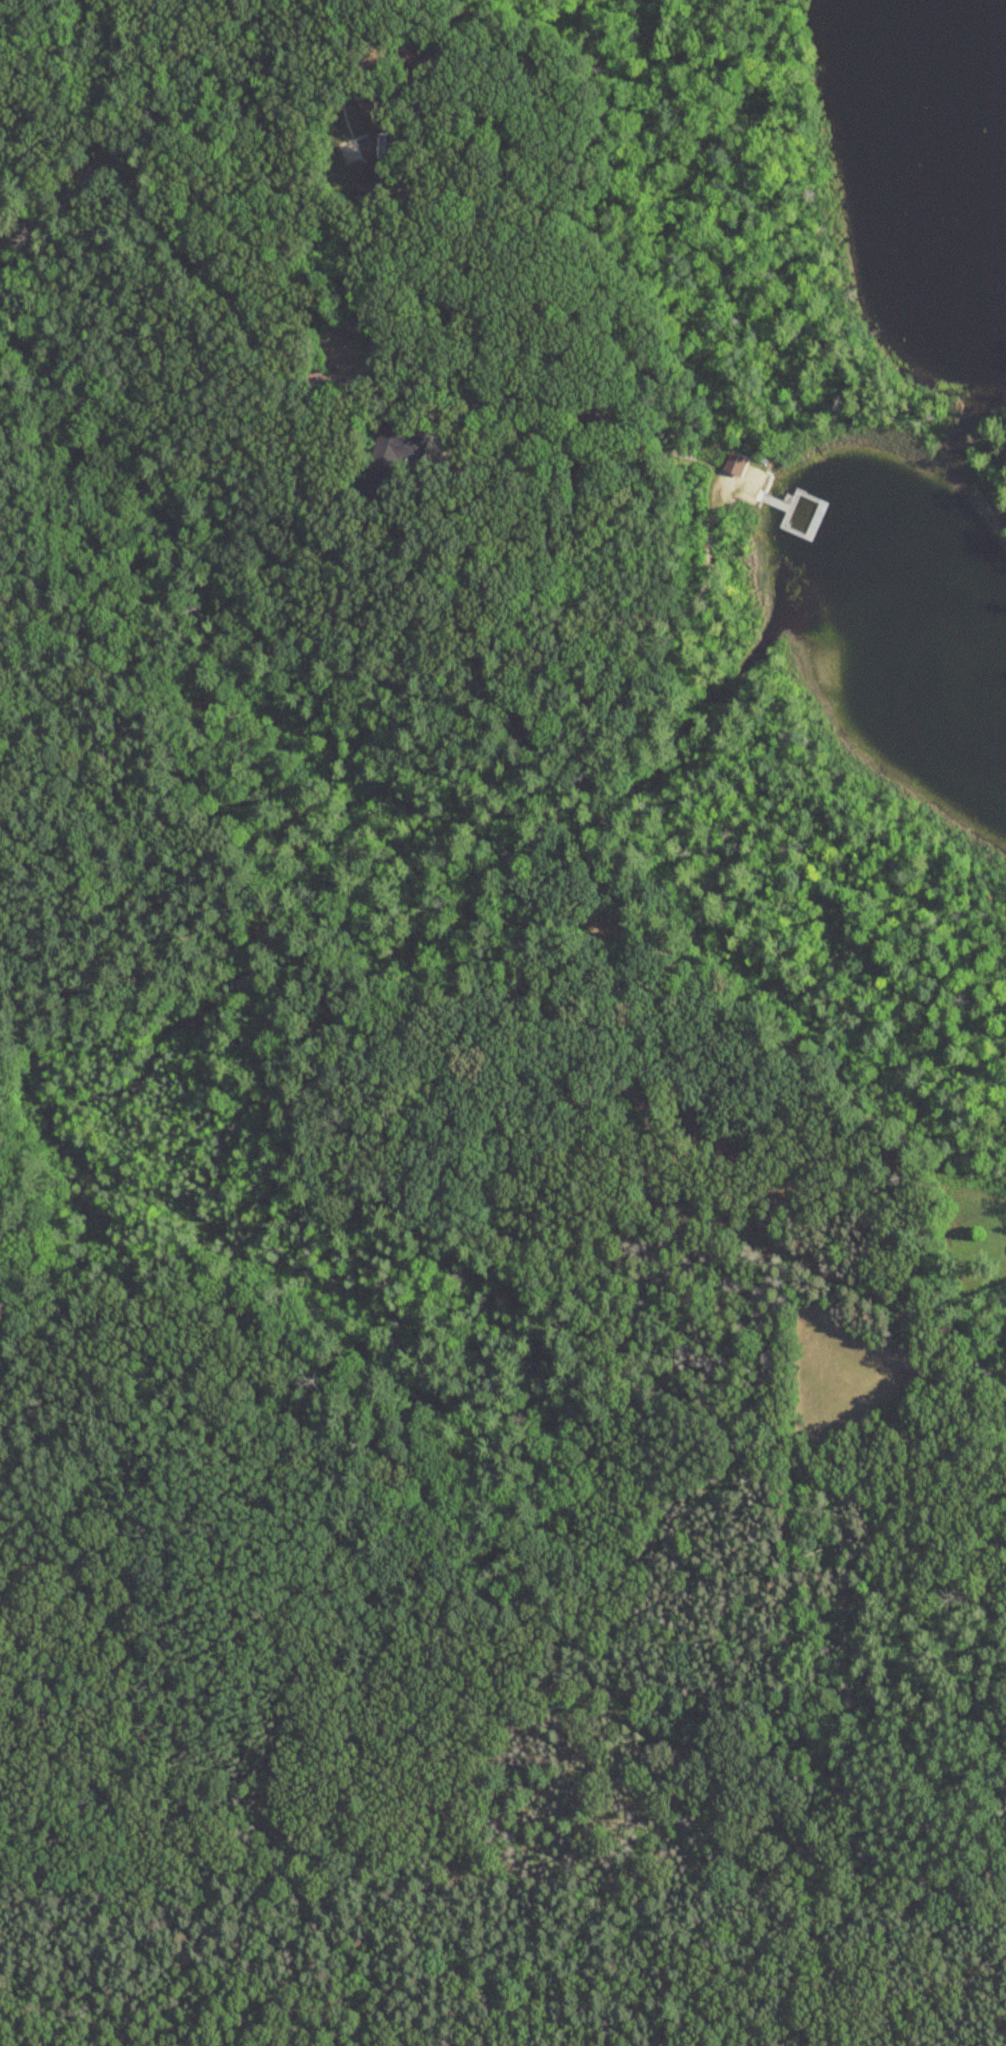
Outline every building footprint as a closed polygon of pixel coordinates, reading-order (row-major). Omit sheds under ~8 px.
[(358,99),(374,137),(394,129),(379,91),(358,99)] [(358,199),(380,206),(393,165),(371,158),(358,199)] [(385,424),(373,459),(395,467),(399,456),(424,465),(432,441),(385,424)] [(611,449),(601,449),(601,457),(610,457),(611,449)] [(741,477),(748,462),(736,456),(729,471),(741,477)]
